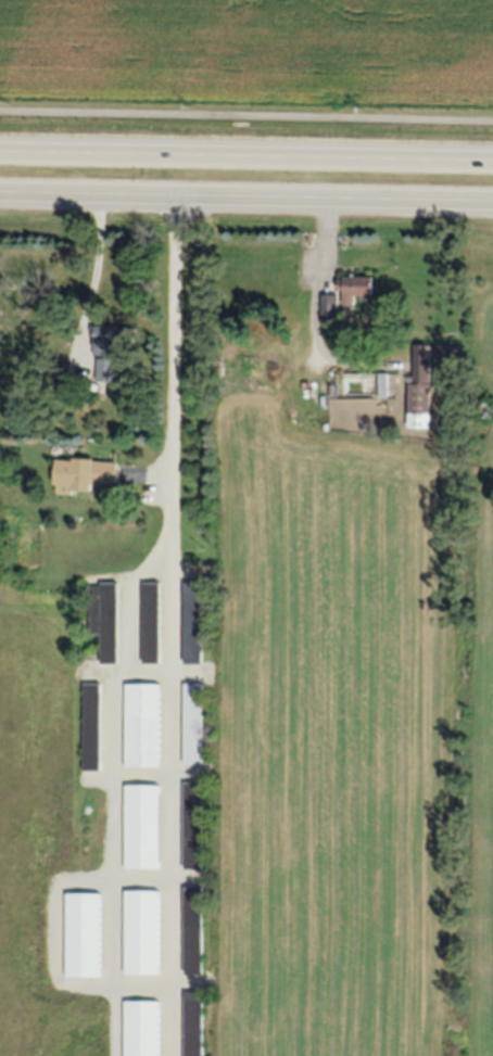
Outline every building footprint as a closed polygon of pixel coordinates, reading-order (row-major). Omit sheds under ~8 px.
[(355,297),(373,297),(373,277),(342,277),(342,304),(355,304),(355,297)] [(324,307),(335,307),(335,297),(325,297),(324,307)] [(94,328),(94,355),(112,355),(112,349),(134,349),(134,328),(94,328)] [(431,345),(411,345),(411,429),(431,429),(431,345)] [(97,359),(97,383),(115,383),(115,360),(97,359)] [(95,493),(95,483),(117,483),(118,460),(56,459),(56,493),(95,493)] [(161,663),(161,583),(143,583),(143,663),(161,663)] [(202,583),(185,583),(185,665),(202,665),(202,583)] [(118,584),(89,584),(90,636),(101,635),(101,664),(119,664),(118,584)] [(101,772),(101,684),(83,684),(83,772),(101,772)] [(161,685),(125,685),(125,769),(161,769),(161,685)] [(202,685),(185,685),(185,765),(202,765),(202,685)] [(160,870),(160,786),(125,786),(125,870),(160,870)] [(160,891),(125,891),(125,975),(160,975),(160,891)] [(101,893),(66,893),(66,976),(101,976),(101,893)] [(160,1001),(125,1001),(125,1055),(160,1055),(160,1001)]
